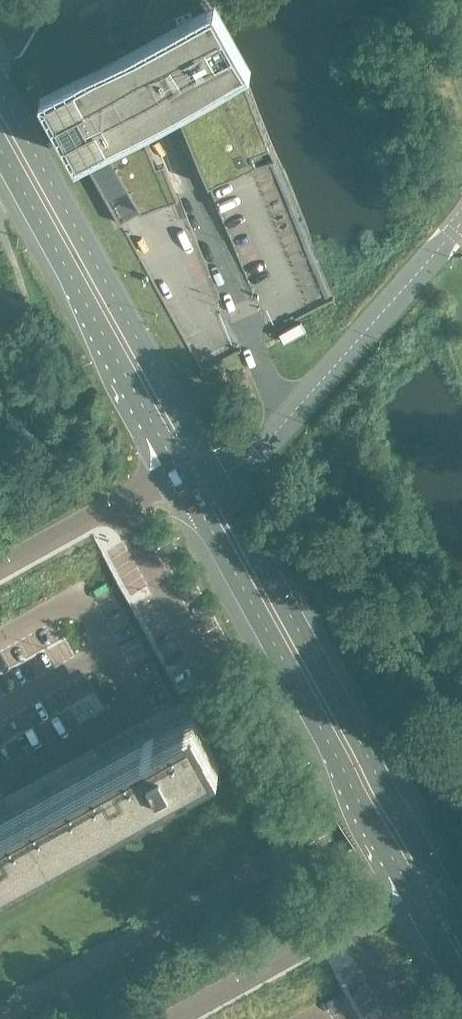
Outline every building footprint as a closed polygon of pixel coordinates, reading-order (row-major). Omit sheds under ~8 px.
[(239,63),(247,59),(224,18),(215,0),(214,0),(148,0),(148,1),(147,2),(146,5),(146,6),(145,8),(144,11),(144,15),(144,19),(144,22),(145,25),(146,29),(149,36),(175,99),(209,185),(277,157),(239,63)] [(165,160),(157,163),(140,119),(162,106),(175,99),(149,36),(138,42),(125,49),(46,93),(79,152),(81,151),(120,223),(122,221),(122,220),(141,211),(142,212),(180,197),(165,160)] [(301,321),(280,333),(282,336),(284,340),(285,342),(306,330),(301,321)] [(220,766),(192,716),(159,734),(183,777),(205,765),(212,771),(220,766)] [(159,800),(158,790),(183,777),(159,734),(0,822),(0,878),(2,877),(9,882),(39,866),(38,857),(56,847),(63,853),(95,835),(94,826),(117,813),(123,819),(159,800)]
